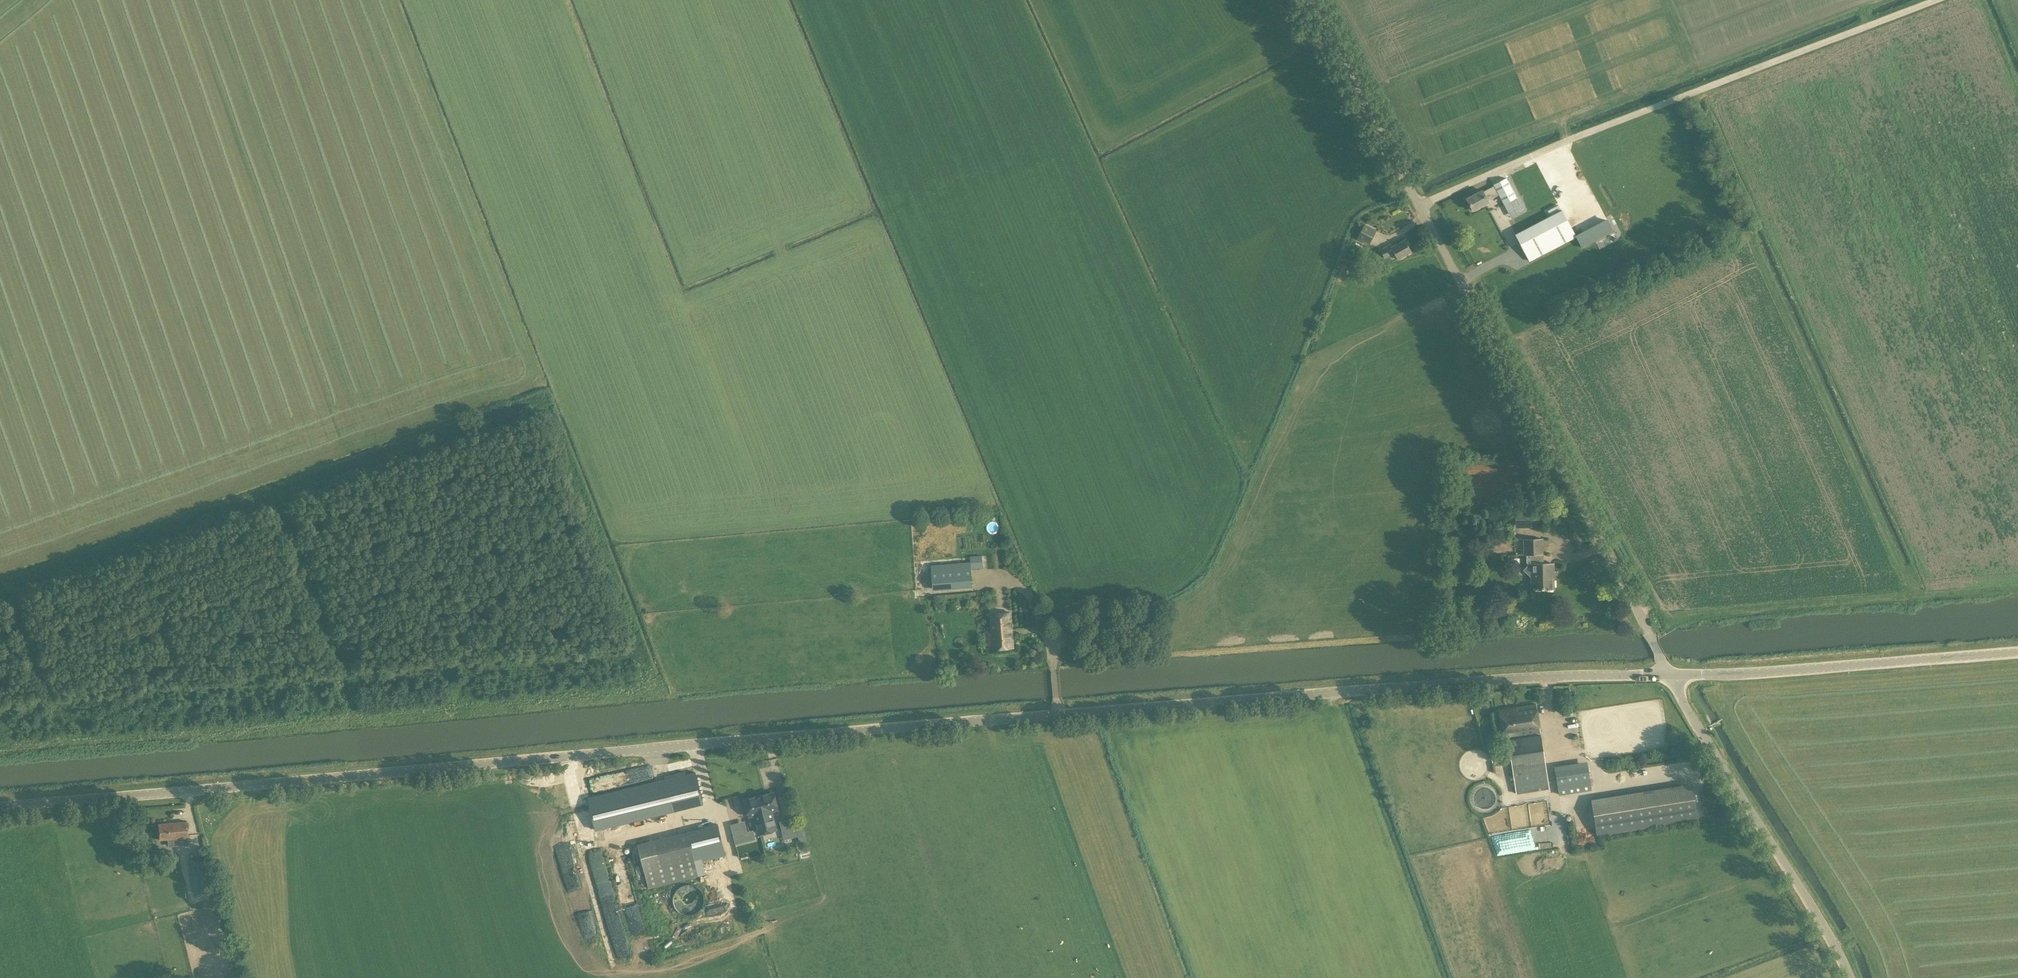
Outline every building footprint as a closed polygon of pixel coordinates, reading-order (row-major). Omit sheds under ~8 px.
[(1488,201),(1498,195),(1499,195),(1504,204),(1517,197),(1506,177),(1493,184),(1494,185),(1493,186),(1483,191),(1482,190),(1466,198),(1473,210),(1488,202),(1488,201)] [(1562,210),(1515,234),(1529,261),(1576,237),(1562,209),(1562,210)] [(1367,243),(1376,229),(1365,222),(1356,237),(1358,238),(1357,241),(1363,246),(1365,242),(1367,243)] [(1394,253),(1397,259),(1412,251),(1405,239),(1391,247),(1390,244),(1380,250),(1384,258),(1394,253)] [(1516,525),(1540,525),(1539,507),(1516,508),(1516,525)] [(1522,567),(1531,576),(1531,590),(1554,589),(1553,571),(1551,571),(1551,563),(1544,563),(1543,538),(1522,539),(1523,555),(1525,555),(1526,564),(1522,567)] [(920,573),(932,572),(933,590),(973,587),(971,569),(986,568),(985,555),(919,560),(920,573)] [(990,614),(993,649),(1013,648),(1011,612),(990,614)] [(1498,709),(1503,738),(1540,732),(1535,703),(1498,709)] [(1549,788),(1540,735),(1508,740),(1516,793),(1549,788)] [(1467,745),(1472,774),(1487,771),(1483,743),(1467,745)] [(1591,789),(1587,766),(1555,771),(1559,794),(1591,789)] [(619,777),(617,776),(619,773),(613,769),(605,780),(612,786),(619,777)] [(673,811),(703,804),(695,772),(686,774),(685,771),(665,776),(673,811)] [(660,813),(653,785),(590,800),(598,828),(660,813)] [(1592,805),(1597,835),(1698,819),(1693,789),(1592,805)] [(774,792),(745,800),(749,816),(755,814),(760,834),(776,830),(771,810),(778,809),(774,792)] [(177,842),(177,838),(188,837),(187,821),(157,824),(159,840),(160,840),(160,844),(177,842)] [(718,824),(687,831),(694,863),(725,855),(718,824)] [(744,835),(746,841),(755,839),(753,833),(744,835)] [(188,864),(194,896),(210,893),(204,861),(188,864)] [(608,927),(625,921),(613,883),(596,888),(608,927)] [(704,903),(704,900),(704,898),(704,896),(703,893),(702,891),(700,889),(698,887),(696,886),(694,885),(692,884),(690,884),(687,884),(685,884),(682,885),(680,886),(678,888),(677,889),(675,891),(674,894),(673,896),(673,898),(673,901),(673,903),(674,905),(675,908),(677,910),(678,911),(680,913),(683,914),(685,915),(687,915),(690,915),(692,914),(695,914),(697,913),(699,911),(700,909),(702,907),(703,905),(704,903)] [(630,937),(644,936),(642,921),(628,922),(630,937)]
